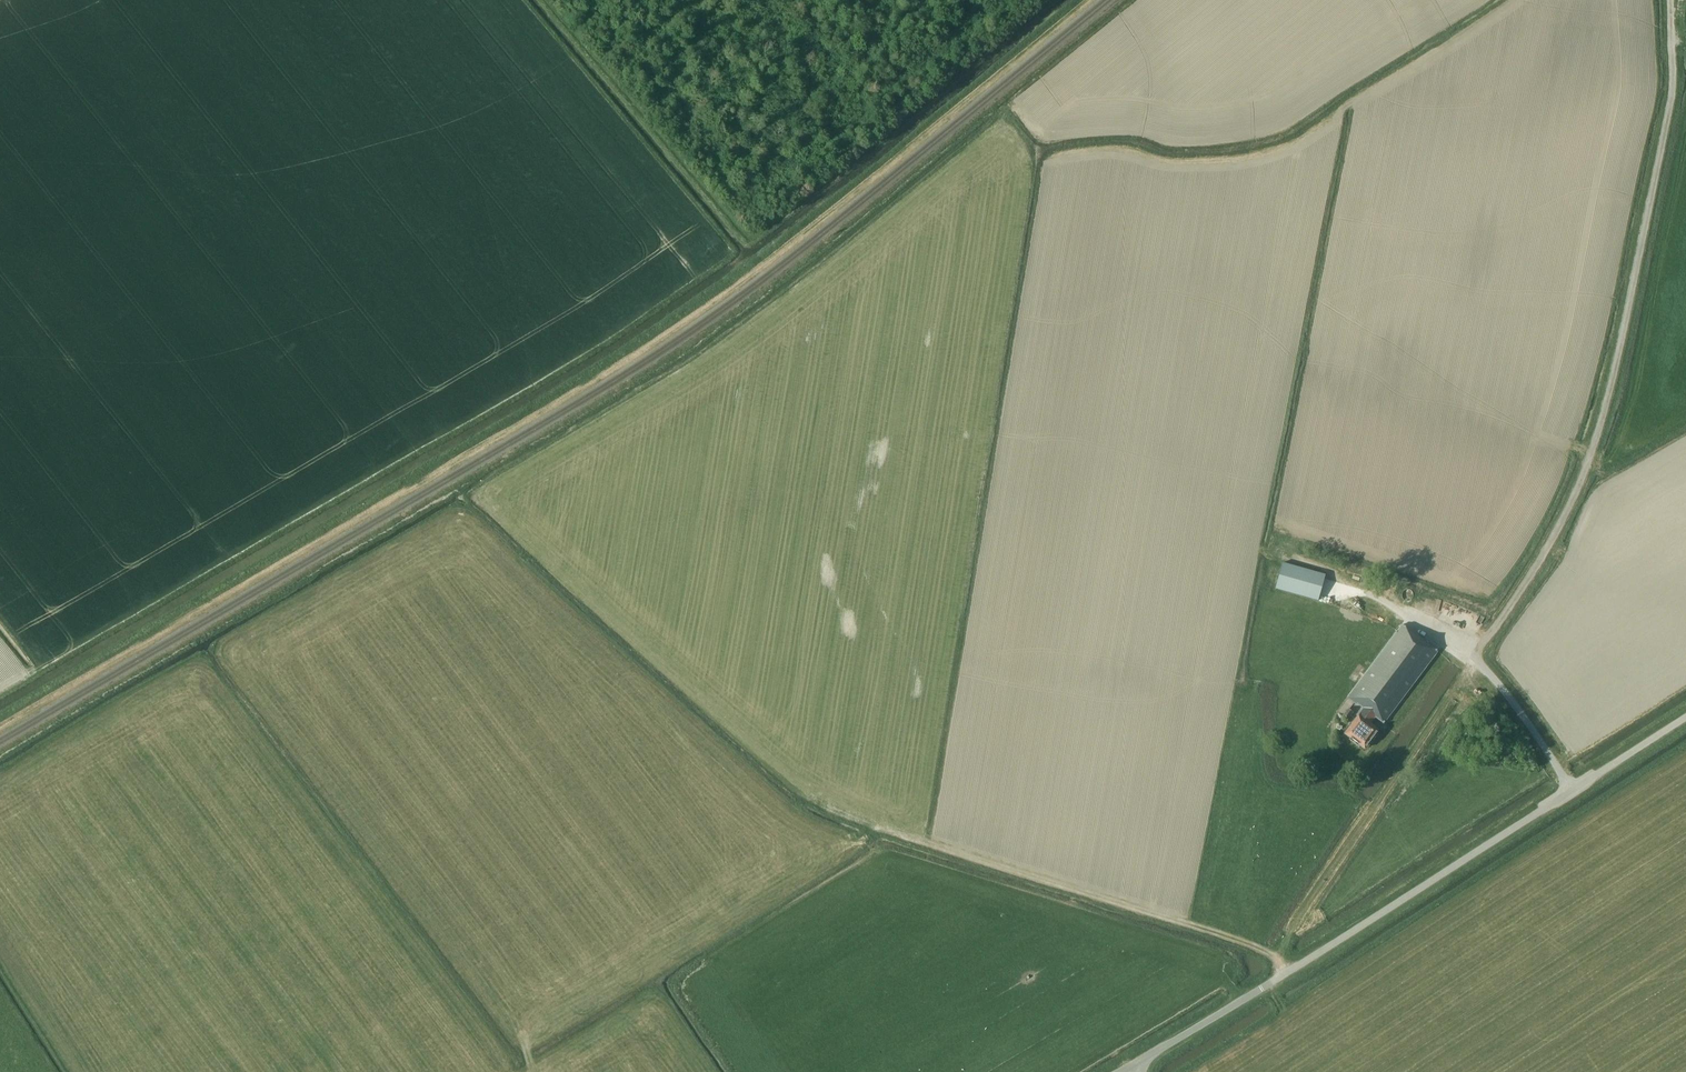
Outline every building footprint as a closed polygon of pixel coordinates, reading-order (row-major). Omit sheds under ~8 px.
[(1318,601),(1325,575),(1282,563),(1275,589),(1318,601)] [(1483,627),(1485,617),(1475,615),(1473,624),(1483,627)] [(1374,717),(1382,722),(1436,650),(1401,624),(1345,698),(1355,705),(1357,704),(1363,708),(1343,733),(1363,748),(1364,746),(1367,748),(1378,733),(1375,732),(1377,730),(1369,724),(1374,717)] [(1353,712),(1348,709),(1343,716),(1348,719),(1353,712)]
